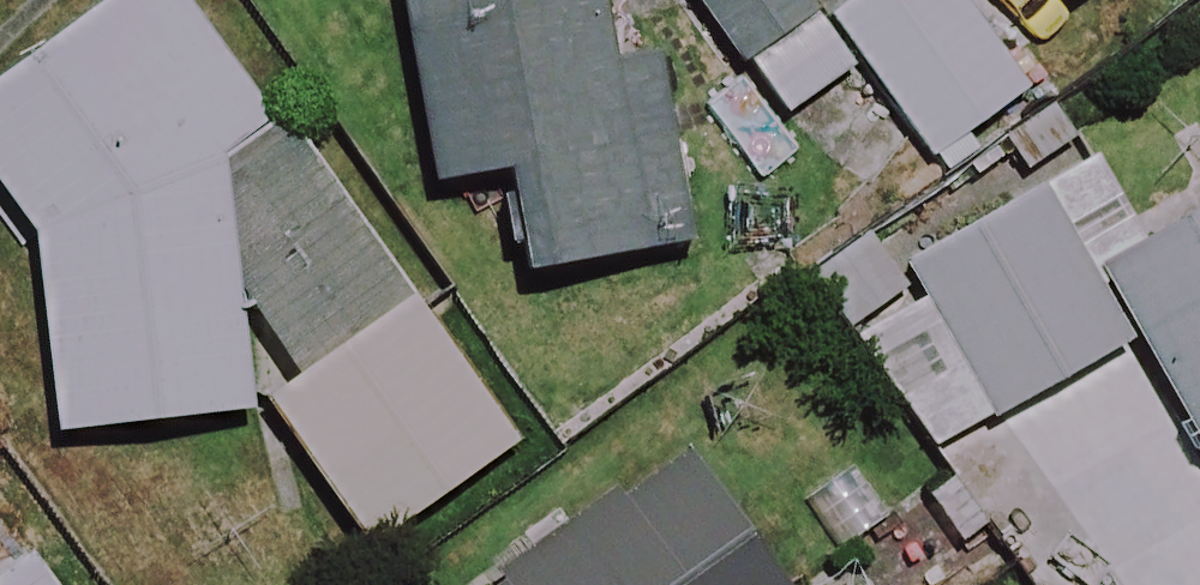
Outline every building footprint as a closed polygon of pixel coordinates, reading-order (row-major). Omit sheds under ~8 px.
[(275,122),(181,0),(111,0),(0,86),(0,204),(24,235),(43,439),(244,420),(220,165),(275,122)] [(591,0),(395,0),(432,186),(496,174),(516,277),(684,244),(647,55),(603,63),(591,0)] [(805,0),(685,0),(735,65),(811,7),(805,0)] [(944,0),(845,0),(828,12),(928,156),(1011,98),(944,0)] [(1136,234),(1090,155),(925,251),(943,283),(853,335),(923,456),(1130,337),(1199,457),(1199,197),(1136,234)] [(510,449),(414,304),(267,403),(364,547),(510,449)] [(674,458),(492,584),(762,584),(674,458)] [(28,558),(0,578),(0,584),(48,584),(28,558)]
